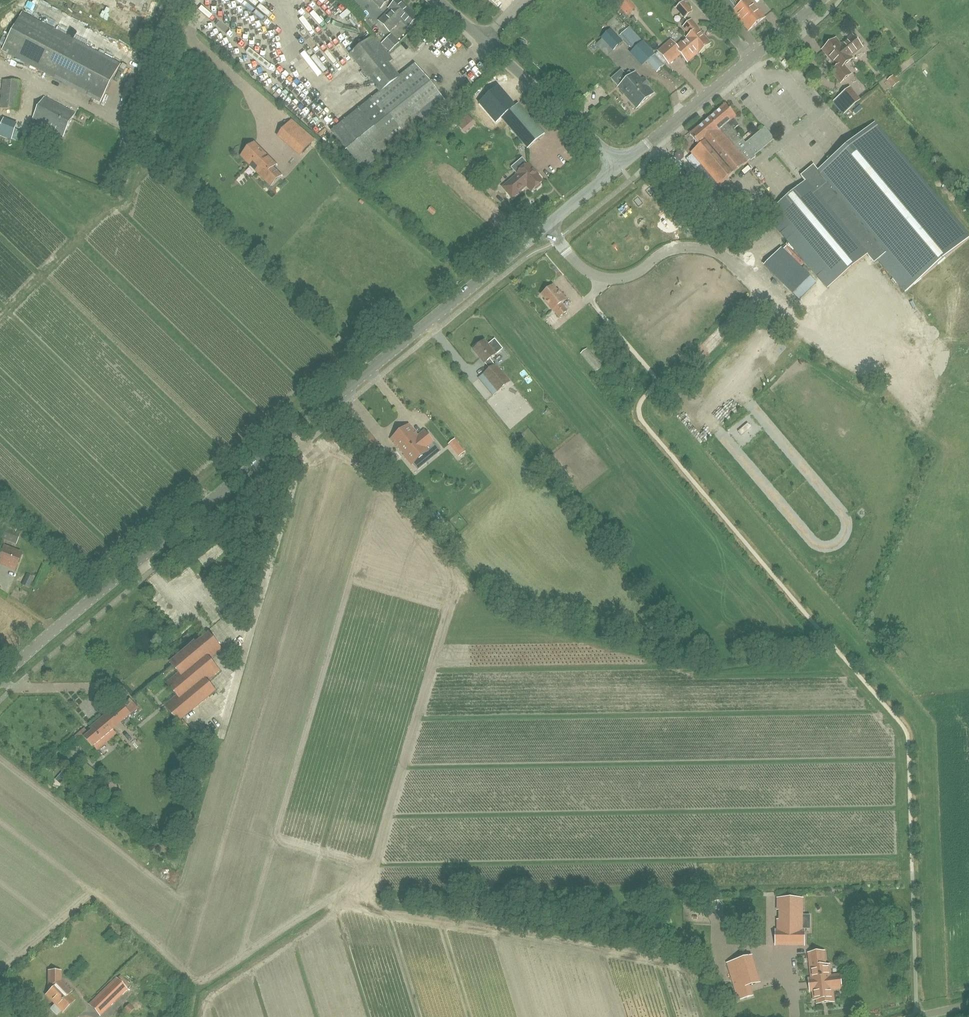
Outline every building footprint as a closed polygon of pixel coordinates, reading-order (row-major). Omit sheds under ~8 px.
[(381,9),(389,0),(372,0),(381,9)] [(401,20),(402,21),(405,18),(411,24),(418,18),(400,0),(398,0),(389,8),(391,10),(379,21),(389,31),(401,20)] [(628,0),(614,0),(613,1),(626,16),(636,9),(628,0)] [(721,3),(729,14),(733,11),(748,31),(757,24),(738,0),(725,0),(721,3)] [(757,24),(765,17),(751,0),(747,0),(746,1),(746,0),(738,0),(757,24)] [(335,2),(330,12),(334,14),(339,4),(335,2)] [(692,12),(684,2),(676,9),(684,18),(692,12)] [(345,23),(350,8),(346,7),(340,21),(345,23)] [(120,64),(22,13),(2,51),(101,102),(120,64)] [(361,19),(356,17),(355,20),(349,17),(344,29),(356,33),(361,19)] [(687,38),(699,52),(699,53),(710,44),(698,29),(699,29),(691,20),(683,27),(690,35),(687,38)] [(614,30),(619,36),(632,52),(630,54),(642,67),(647,62),(656,73),(664,66),(655,55),(643,42),(641,43),(629,28),(623,22),(614,30)] [(601,39),(597,44),(608,55),(612,51),(613,51),(623,42),(611,29),(601,39)] [(381,44),(390,52),(399,43),(391,34),(381,44)] [(314,42),(316,45),(317,45),(323,54),(331,48),(323,36),(314,42)] [(373,36),(350,55),(363,71),(360,73),(366,80),(368,78),(388,63),(393,60),(385,51),(381,45),(373,36)] [(850,57),(862,47),(853,36),(843,44),(845,46),(842,48),(835,40),(823,50),(838,67),(832,72),(841,83),(850,75),(843,67),(852,59),(850,57)] [(687,62),(699,52),(687,38),(676,47),(671,41),(658,52),(669,64),(680,54),(687,62)] [(99,42),(96,49),(104,53),(108,46),(99,42)] [(270,53),(272,49),(265,44),(262,48),(270,53)] [(324,73),(310,56),(312,54),(305,45),(292,55),(303,68),(310,76),(314,72),(318,78),(324,73)] [(380,93),(332,132),(363,171),(446,104),(415,66),(400,78),(380,93)] [(611,78),(619,87),(618,88),(637,109),(653,94),(647,87),(649,85),(644,79),(642,81),(635,73),(633,74),(630,70),(626,73),(622,69),(611,78)] [(898,82),(893,75),(887,80),(893,87),(898,82)] [(21,82),(2,80),(0,101),(0,109),(18,110),(21,82)] [(860,99),(850,88),(832,103),(842,115),(860,99)] [(544,135),(533,122),(518,104),(512,109),(495,89),(478,104),(495,124),(501,118),(527,149),(544,135)] [(908,110),(912,107),(900,89),(896,92),(908,110)] [(30,97),(23,108),(28,110),(34,100),(30,97)] [(63,137),(71,122),(75,114),(44,98),(29,128),(34,130),(38,123),(63,137)] [(297,114),(303,110),(300,105),(293,108),(297,114)] [(738,125),(735,122),(733,119),(735,117),(725,105),(690,135),(700,146),(691,153),(719,186),(729,178),(747,163),(747,162),(774,139),(764,128),(745,144),(733,130),(738,125)] [(308,128),(323,121),(321,117),(331,112),(328,106),(303,118),(308,128)] [(333,124),(321,132),(324,136),(342,123),(336,114),(329,119),(333,124)] [(468,114),(457,124),(465,134),(476,124),(468,114)] [(17,124),(0,117),(0,136),(20,144),(24,133),(15,129),(17,124)] [(968,239),(968,236),(875,124),(818,172),(813,166),(800,176),(805,182),(765,216),(827,289),(866,255),(873,263),(878,260),(905,292),(968,239)] [(299,136),(310,146),(314,141),(303,131),(299,136)] [(253,146),(244,156),(252,163),(256,159),(263,166),(258,170),(272,184),(281,175),(274,167),(276,165),(257,145),(255,148),(253,146)] [(518,173),(528,162),(524,158),(514,169),(518,173)] [(517,175),(503,187),(512,198),(526,186),(531,191),(534,189),(536,189),(540,186),(540,184),(542,182),(534,172),(535,171),(528,164),(516,174),(517,175)] [(436,216),(438,210),(432,207),(429,213),(436,216)] [(764,266),(793,294),(800,300),(816,283),(781,248),(764,266)] [(560,317),(567,310),(561,303),(566,299),(558,290),(557,291),(552,285),(541,294),(546,299),(545,300),(553,310),(554,309),(560,317)] [(554,312),(546,317),(551,326),(559,320),(554,312)] [(495,338),(488,344),(485,340),(480,344),(479,343),(478,343),(474,346),(474,347),(475,348),(474,349),(485,363),(489,368),(482,374),(478,379),(493,396),(510,381),(495,363),(494,364),(490,359),(503,349),(495,338)] [(597,373),(598,372),(602,368),(586,349),(580,354),(597,373)] [(519,418),(528,412),(525,408),(516,414),(519,418)] [(503,410),(501,414),(511,418),(513,414),(503,410)] [(397,435),(391,440),(412,465),(418,460),(422,465),(434,454),(431,450),(436,445),(425,431),(418,437),(409,425),(403,430),(397,435)] [(455,440),(450,444),(455,450),(460,446),(455,440)] [(16,545),(20,533),(13,530),(14,526),(6,523),(5,526),(1,525),(0,529),(0,538),(16,545)] [(21,553),(3,546),(0,555),(0,565),(14,570),(21,553)] [(174,692),(161,702),(179,723),(185,717),(185,716),(209,696),(209,697),(216,691),(208,681),(220,671),(210,659),(222,648),(209,633),(171,664),(175,669),(163,680),(174,692)] [(115,712),(123,722),(139,709),(130,699),(115,712)] [(114,730),(106,720),(89,734),(84,729),(74,738),(79,743),(85,739),(93,748),(105,737),(108,741),(114,736),(111,732),(114,730)] [(804,931),(802,931),(802,899),(778,899),(778,910),(780,910),(780,920),(778,920),(778,931),(776,931),(776,945),(804,945),(804,931)] [(824,952),(809,953),(811,979),(809,979),(810,991),(813,991),(814,1000),(817,999),(817,1004),(833,1002),(831,989),(841,988),(840,975),(830,976),(829,965),(825,966),(824,952)] [(748,958),(747,957),(728,963),(730,971),(730,970),(750,965),(748,958)] [(74,1000),(68,995),(72,992),(61,981),(61,971),(47,970),(47,986),(51,990),(47,994),(56,1004),(50,1009),(57,1016),(74,1000)] [(756,983),(754,976),(733,982),(738,1000),(752,996),(749,986),(755,984),(755,983),(756,983)] [(126,988),(116,978),(89,1005),(98,1016),(126,988)] [(132,1005),(126,1009),(130,1014),(136,1010),(132,1005)] [(23,1016),(34,1016),(35,1014),(21,1006),(16,1013),(23,1016)]
